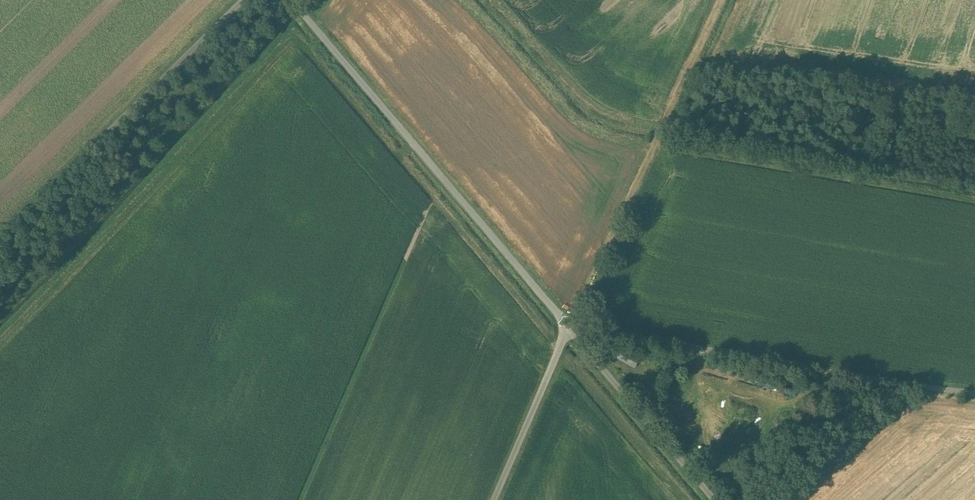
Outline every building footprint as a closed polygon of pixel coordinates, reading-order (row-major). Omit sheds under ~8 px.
[(622,349),(616,358),(633,368),(639,359),(622,349)] [(687,356),(682,354),(678,366),(682,367),(687,356)]
